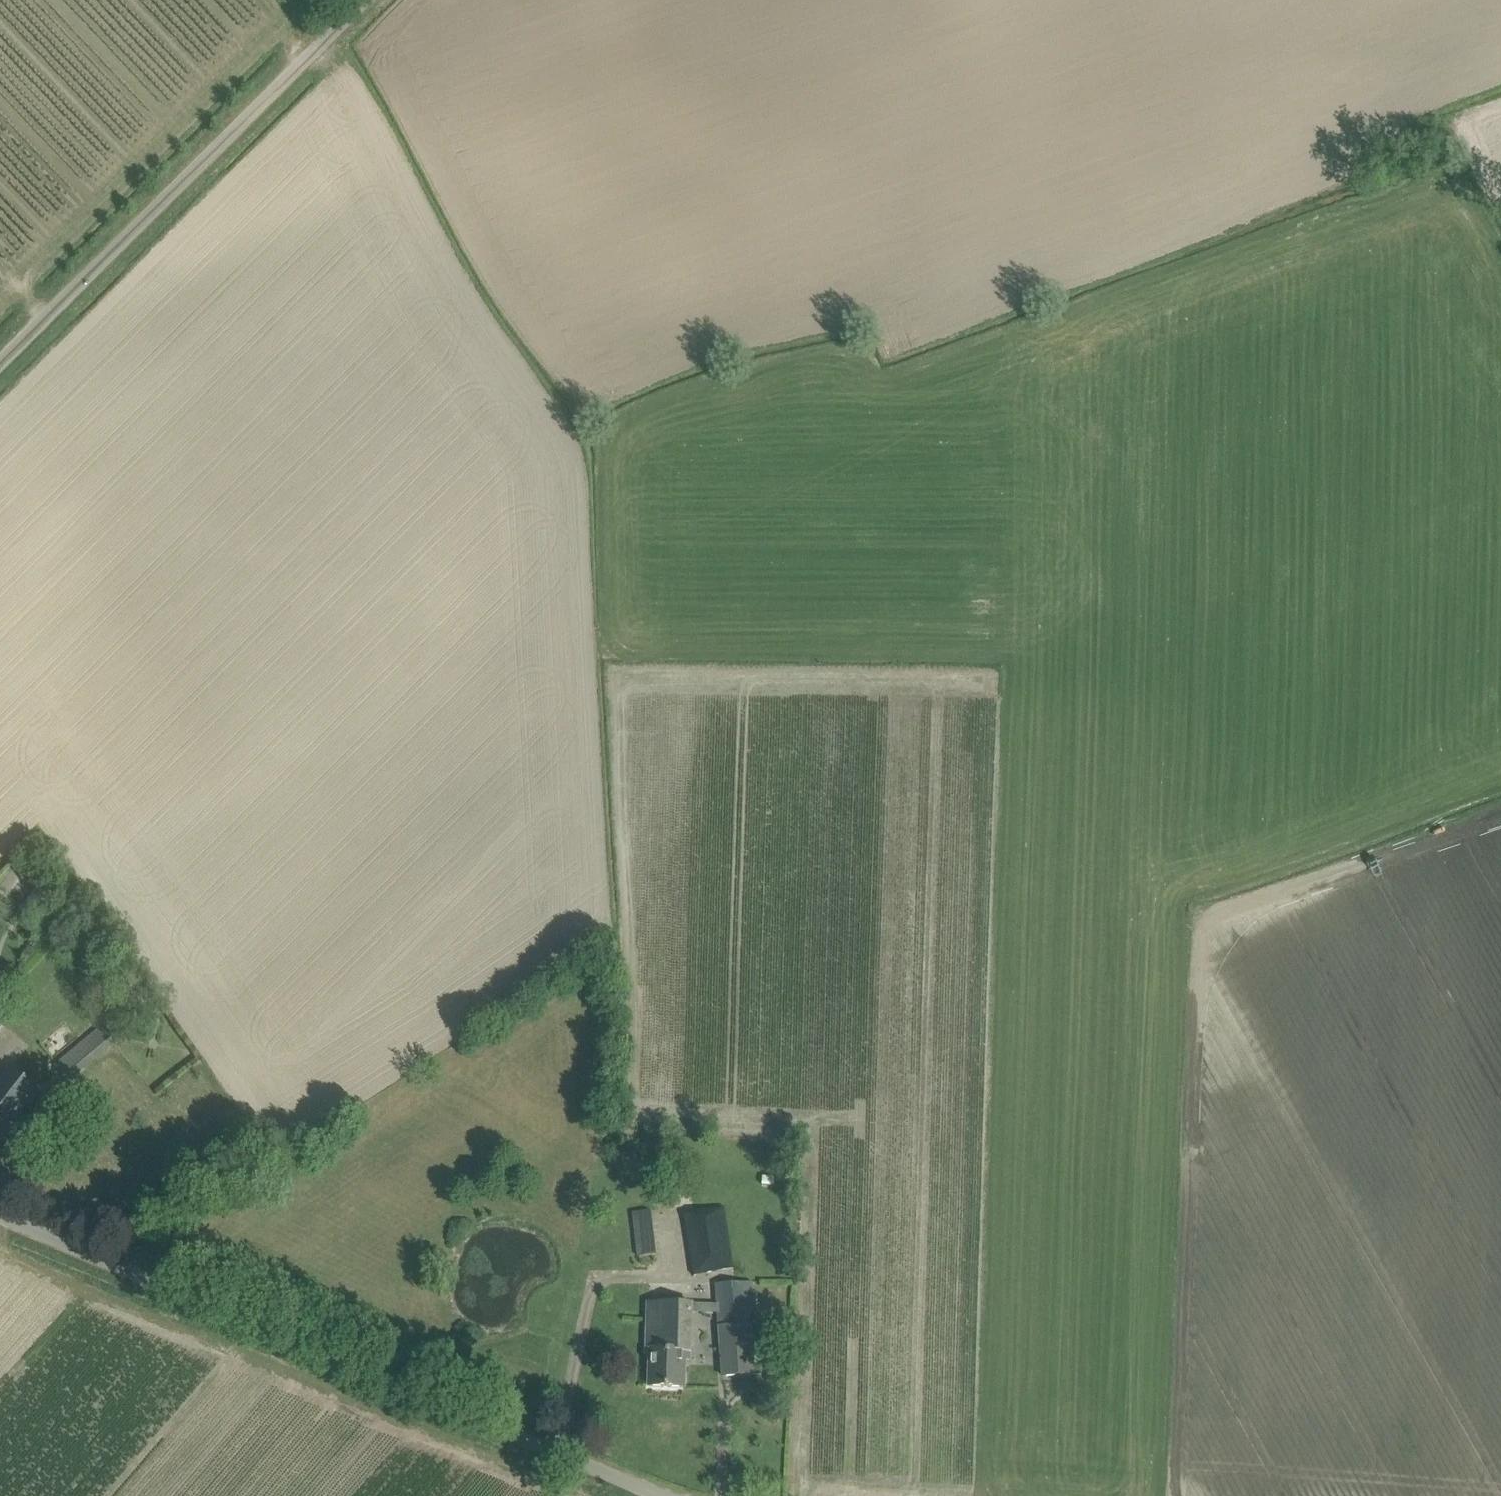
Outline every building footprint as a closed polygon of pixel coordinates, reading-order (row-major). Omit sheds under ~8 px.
[(102,1024),(54,1065),(68,1082),(116,1041),(102,1024)] [(0,1082),(0,1142),(40,1092),(10,1069),(0,1082)] [(763,1176),(762,1184),(774,1185),(775,1177),(763,1176)] [(734,1267),(723,1207),(682,1215),(694,1277),(734,1267)] [(753,1282),(717,1284),(720,1327),(723,1377),(754,1375),(752,1357),(750,1309),(755,1309),(753,1282)] [(649,1305),(648,1328),(647,1350),(651,1350),(649,1386),(683,1387),(685,1359),(689,1360),(690,1340),(693,1308),(649,1305)] [(774,1342),(762,1343),(762,1356),(763,1356),(763,1357),(775,1356),(774,1342)]
